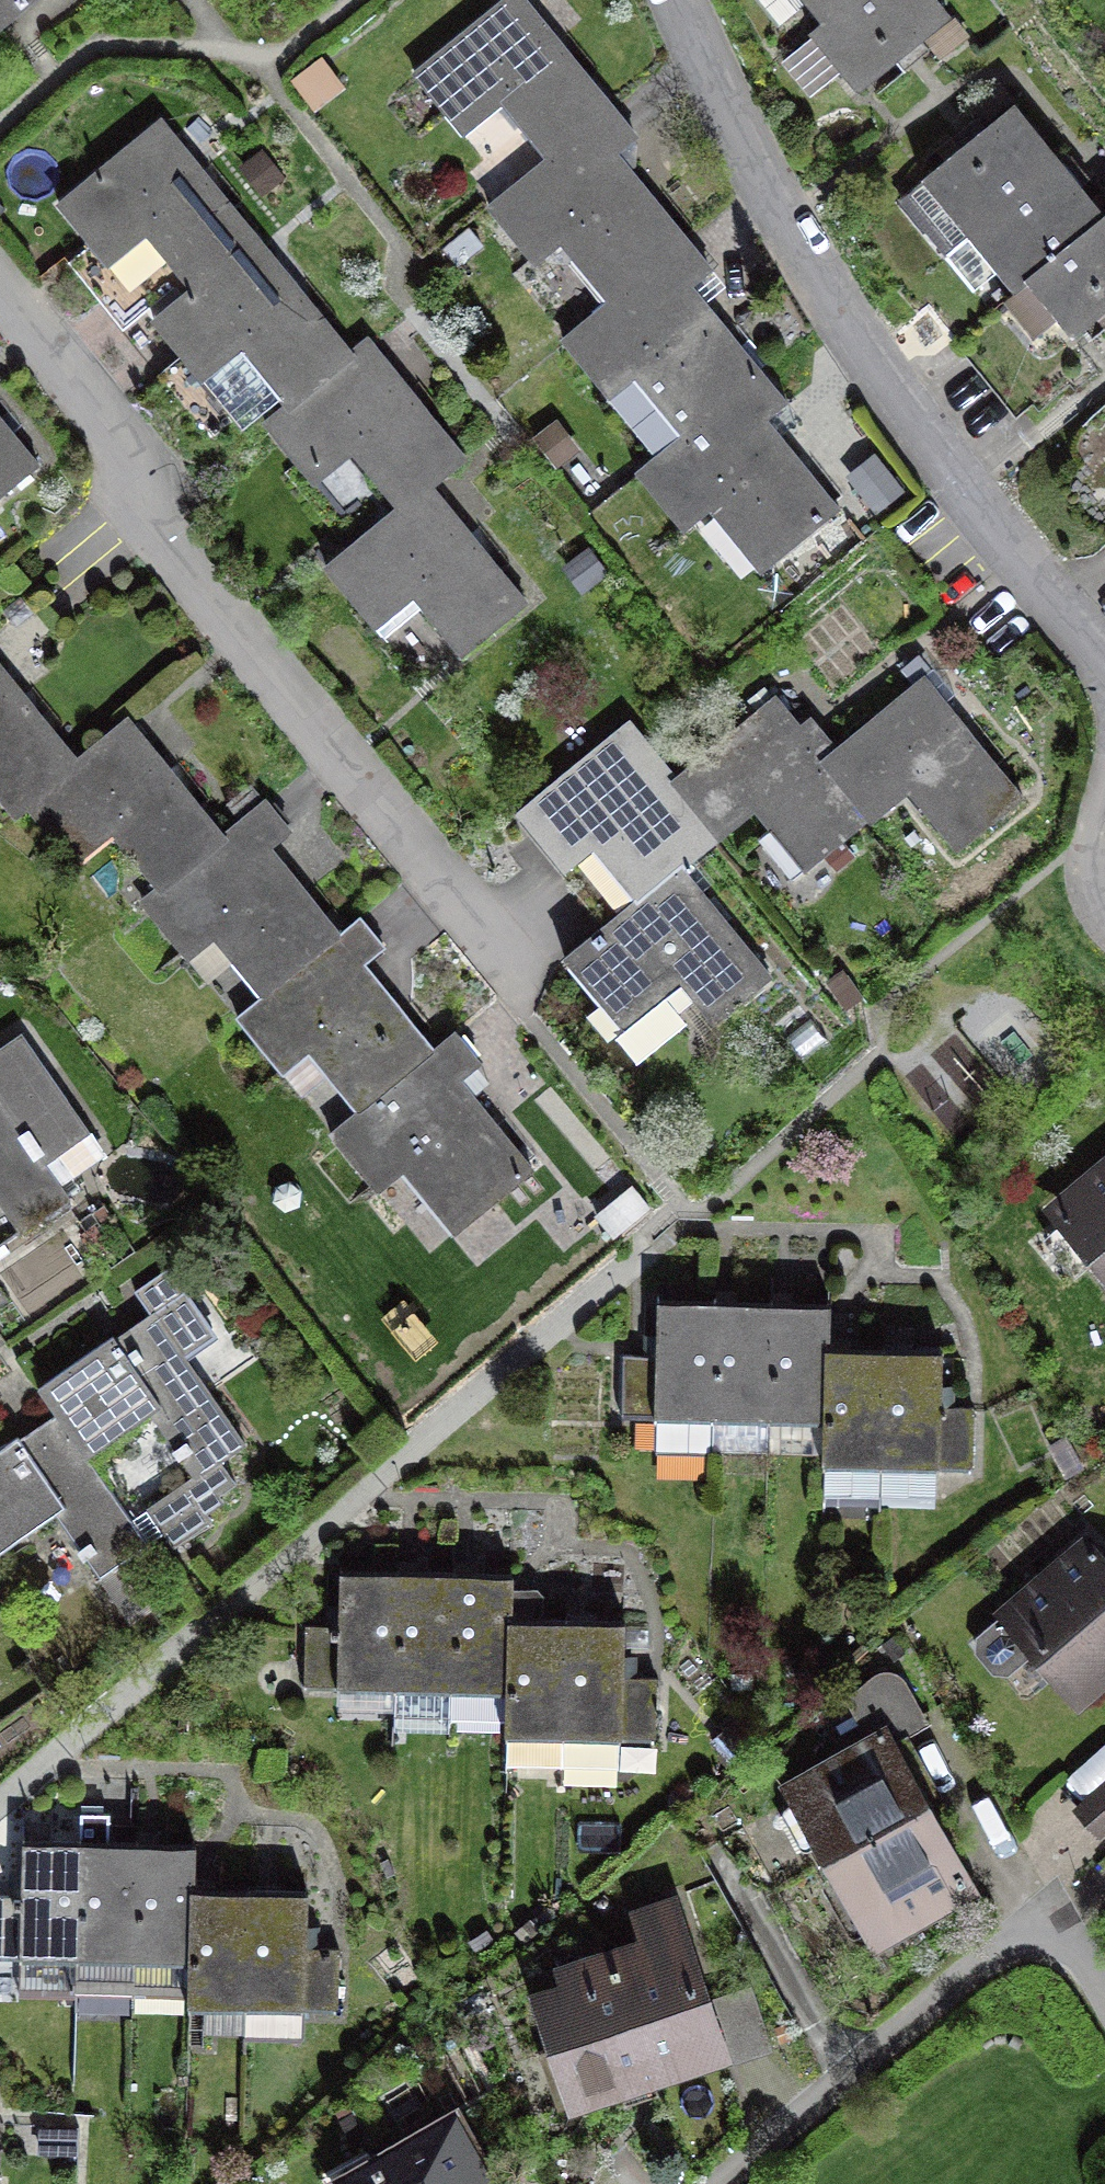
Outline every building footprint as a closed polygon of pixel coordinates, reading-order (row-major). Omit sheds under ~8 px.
[(48,0),(0,0),(0,38),(48,0)] [(612,109),(524,0),(505,0),(405,81),(463,152),(501,121),(539,169),(612,109)] [(821,41),(873,0),(789,0),(821,41)] [(853,102),(949,26),(928,0),(873,0),(821,41),(811,49),(853,102)] [(653,160),(612,109),(539,169),(481,215),(532,277),(561,254),(608,312),(688,247),(632,178),(653,160)] [(942,255),(960,241),(1056,166),(1013,111),(899,200),(942,255)] [(183,303),(253,248),(159,129),(50,215),(103,282),(142,251),(183,303)] [(1056,166),(960,241),(1008,303),(1016,298),(1023,292),(1104,227),(1056,166)] [(1104,319),(1104,227),(1023,292),(1068,348),(1104,319)] [(717,282),(688,247),(608,312),(564,347),(611,405),(634,386),(682,445),(764,378),(699,297),(717,282)] [(346,367),(253,248),(183,303),(148,331),(200,396),(242,363),(284,416),(346,367)] [(1008,303),(965,337),(1024,412),(1075,373),(1016,298),(1008,303)] [(366,352),(346,367),(284,416),(260,434),(311,498),(353,465),(397,521),(433,493),(460,471),(366,352)] [(792,413),(764,378),(682,445),(634,484),(682,543),(708,521),(760,585),(843,518),(771,430),(792,413)] [(32,477),(0,438),(0,503),(32,477)] [(531,617),(433,493),(397,521),(320,581),(371,645),(411,613),(459,674),(531,617)] [(0,668),(0,818),(11,830),(27,816),(84,769),(0,668)] [(1024,809),(925,683),(816,768),(863,830),(907,797),(957,861),(1024,809)] [(667,791),(713,851),(753,820),(797,879),(863,830),(816,768),(773,711),(667,791)] [(84,769),(27,816),(75,872),(111,841),(157,893),(222,841),(127,731),(84,769)] [(628,741),(522,822),(561,874),(591,851),(636,909),(679,876),(713,851),(667,791),(628,741)] [(157,893),(142,905),(190,964),(211,947),(261,1008),(345,940),(277,856),(295,842),(266,806),(222,841),(157,893)] [(636,909),(563,966),(621,1040),(680,994),(713,1037),(771,993),(679,876),(636,909)] [(261,1008),(239,1026),(285,1083),(309,1063),(359,1125),(440,1059),(366,968),(383,954),(362,927),(345,940),(261,1008)] [(359,1125),(332,1144),(377,1199),(397,1182),(451,1248),(538,1176),(465,1088),(485,1071),(459,1039),(440,1059),(359,1125)] [(0,1056),(0,1112),(39,1171),(85,1141),(20,1043),(0,1056)] [(39,1171),(0,1112),(0,1224),(14,1245),(66,1211),(39,1171)] [(1063,1205),(1104,1257),(1104,1171),(1063,1205)] [(712,1416),(715,1303),(656,1301),(655,1356),(622,1355),(621,1414),(712,1416)] [(769,1417),(771,1304),(715,1303),(712,1416),(711,1446),(768,1448),(769,1417)] [(827,1349),(828,1305),(771,1304),(769,1417),(825,1418),(827,1349)] [(154,1322),(38,1397),(56,1426),(84,1467),(147,1426),(189,1491),(242,1457),(154,1322)] [(881,1463),(884,1350),(827,1349),(825,1418),(824,1462),(881,1463)] [(942,1352),(884,1350),(881,1463),(971,1465),(973,1406),(941,1405),(942,1352)] [(0,1464),(0,1560),(54,1523),(99,1589),(146,1558),(84,1467),(56,1426),(0,1464)] [(995,1619),(1066,1703),(1104,1670),(1104,1579),(1079,1548),(995,1619)] [(394,1686),(397,1573),(340,1571),(338,1624),(305,1623),(303,1684),(394,1686)] [(451,1688),(454,1574),(397,1573),(394,1686),(451,1688)] [(512,1576),(454,1574),(451,1688),(509,1689),(511,1619),(512,1576)] [(563,1733),(566,1620),(511,1619),(509,1689),(507,1732),(563,1733)] [(624,1622),(566,1620),(563,1733),(655,1736),(656,1676),(623,1675),(624,1622)] [(888,1744),(793,1796),(827,1858),(916,1808),(905,1788),(911,1785),(888,1744)] [(1077,1808),(1096,1831),(1104,1824),(1104,1785),(1077,1808)] [(916,1808),(827,1858),(871,1938),(955,1875),(916,1808)] [(80,1842),(22,1841),(21,1895),(0,1894),(0,1955),(77,1957),(80,1842)] [(77,1957),(134,1958),(137,1844),(80,1842),(77,1957)] [(194,1845),(137,1844),(134,1958),(191,1960),(193,1890),(194,1845)] [(246,2005),(249,1891),(193,1890),(191,1960),(190,2003),(246,2005)] [(308,1893),(249,1891),(246,2005),(337,2007),(339,1949),(306,1948),(308,1893)] [(617,1966),(655,2077),(693,2064),(685,2042),(711,2033),(683,1950),(667,1956),(661,1939),(613,1955),(617,1966)] [(538,2053),(557,2110),(655,2077),(617,1966),(579,1979),(547,2012),(557,2046),(538,2053)] [(751,1984),(712,1996),(734,2063),(773,2050),(751,1984)] [(339,2181),(341,2183),(486,2183),(452,2120),(339,2181)]
